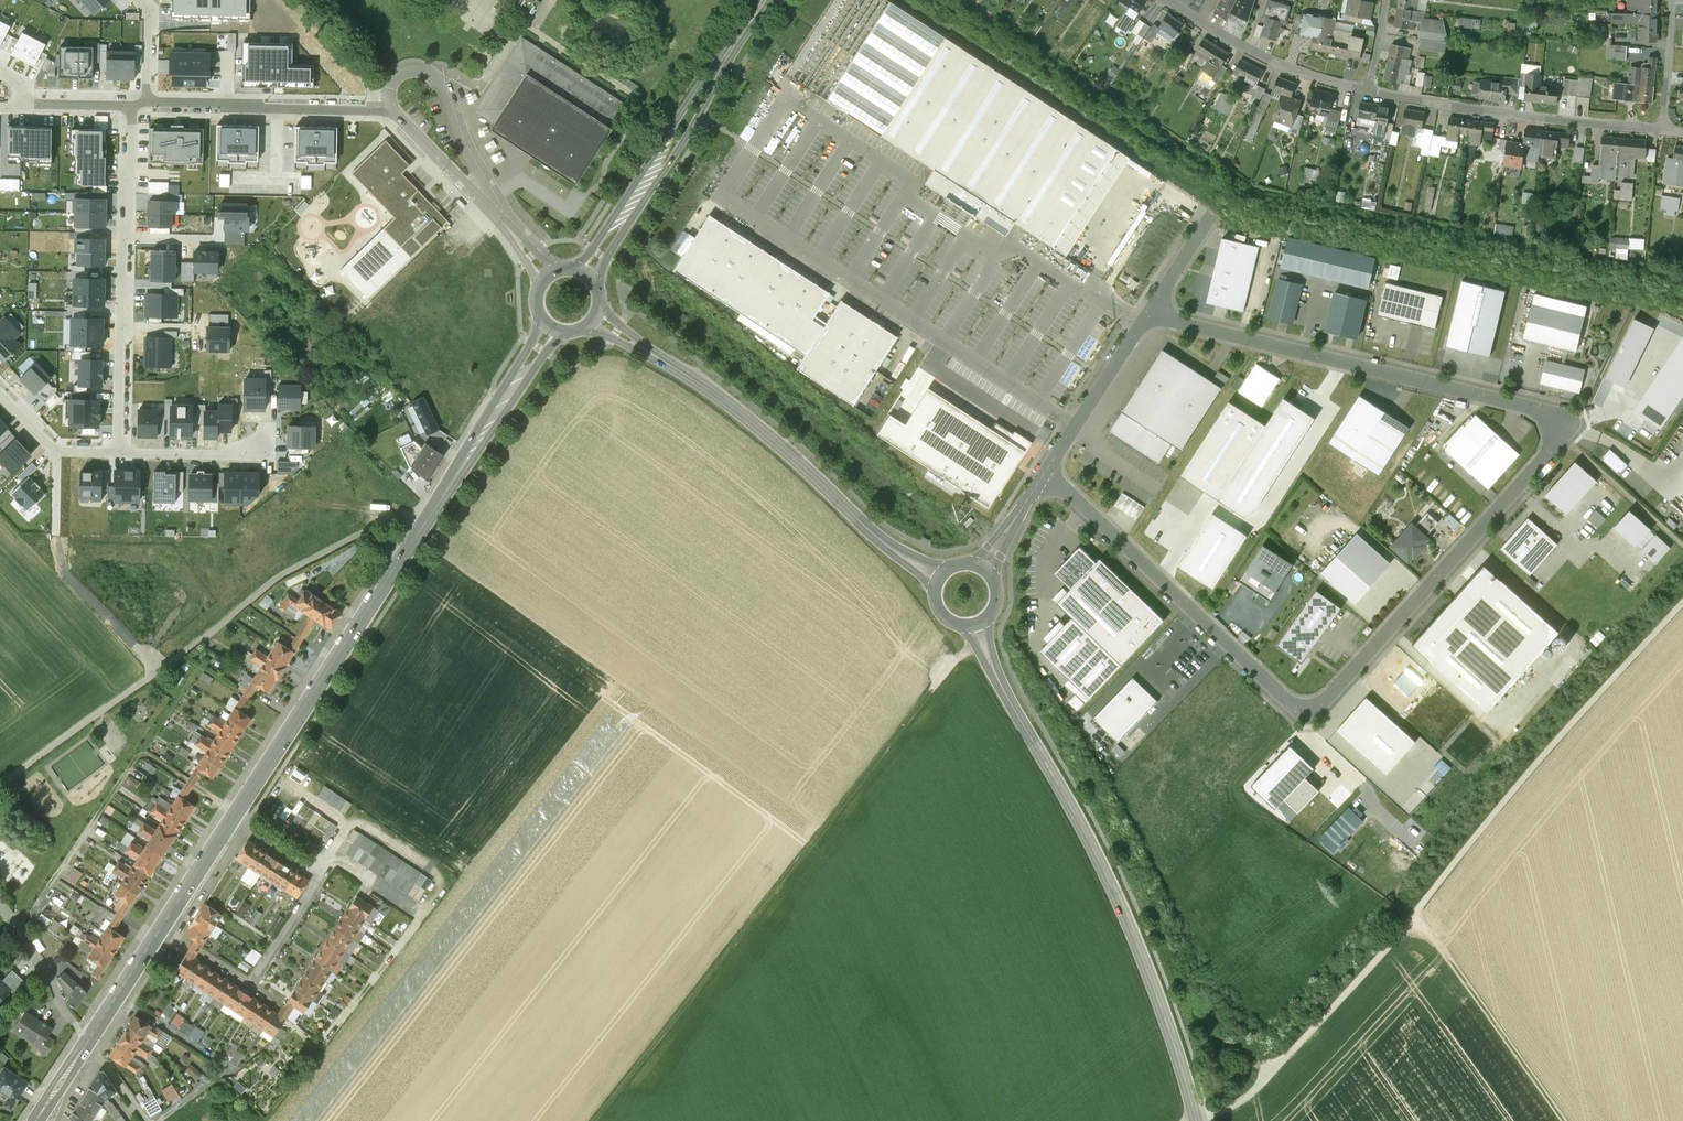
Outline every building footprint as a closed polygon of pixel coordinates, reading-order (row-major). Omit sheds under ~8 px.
[(94,13),(107,0),(81,0),(94,13)] [(172,2),(172,17),(249,18),(249,1),(248,0),(170,0),(172,2)] [(516,6),(531,16),(540,2),(537,0),(520,0),(516,6)] [(942,36),(886,0),(831,0),(783,73),(879,135),(942,36)] [(1120,2),(1136,12),(1144,0),(1121,0),(1120,2)] [(1214,13),(1228,20),(1232,13),(1239,0),(1221,0),(1214,13)] [(1232,13),(1249,21),(1256,0),(1239,0),(1232,13)] [(1269,0),(1264,17),(1267,18),(1282,22),(1286,23),(1291,6),(1269,0)] [(1362,0),(1352,0),(1349,13),(1349,14),(1363,17),(1367,17),(1369,15),(1370,10),(1373,6),(1371,2),(1362,0)] [(1398,7),(1411,10),(1413,0),(1399,0),(1398,7)] [(1628,14),(1644,14),(1645,14),(1658,15),(1658,0),(1629,0),(1628,14)] [(1411,10),(1398,7),(1394,25),(1412,29),(1414,21),(1409,20),(1411,10)] [(1363,17),(1349,14),(1349,13),(1346,13),(1345,20),(1362,23),(1363,17)] [(1658,15),(1645,14),(1644,14),(1628,14),(1611,13),(1611,24),(1638,24),(1638,40),(1657,41),(1658,15)] [(1166,14),(1158,27),(1174,37),(1182,24),(1166,14)] [(1314,17),(1296,14),(1292,31),(1310,34),(1314,17)] [(1314,17),(1310,34),(1314,35),(1311,49),(1330,53),(1335,29),(1336,25),(1325,23),(1325,20),(1314,17)] [(1458,17),(1458,26),(1483,27),(1483,17),(1458,17)] [(1282,22),(1267,18),(1265,22),(1264,27),(1261,36),(1276,40),(1279,32),(1282,33),(1283,29),(1280,28),(1282,22)] [(0,21),(0,46),(5,37),(10,26),(0,21)] [(1264,27),(1257,25),(1254,37),(1260,39),(1261,36),(1264,27)] [(1612,26),(1598,25),(1597,43),(1607,44),(1610,44),(1612,26)] [(1353,33),(1335,29),(1330,53),(1329,57),(1335,59),(1336,54),(1349,56),(1349,55),(1361,58),(1365,39),(1352,37),(1353,33)] [(22,60),(34,38),(22,32),(17,43),(11,55),(22,60)] [(235,33),(228,33),(227,51),(235,51),(235,33)] [(942,36),(879,135),(932,170),(923,183),(951,201),(969,213),(1004,236),(1013,222),(1052,247),(1116,149),(942,36)] [(17,43),(5,37),(0,46),(0,49),(11,55),(17,43)] [(626,105),(522,37),(494,80),(496,81),(478,109),(495,121),(490,129),(575,184),(626,105)] [(45,44),(34,38),(22,60),(34,66),(40,55),(45,44)] [(1229,53),(1204,38),(1196,52),(1210,60),(1203,71),(1213,77),(1214,77),(1222,65),(1229,53)] [(292,43),(242,42),(241,86),(313,88),(313,65),(292,65),(292,43)] [(1410,48),(1392,44),(1388,61),(1410,66),(1411,59),(1408,59),(1410,48)] [(1610,44),(1607,44),(1606,58),(1626,60),(1627,45),(1610,44)] [(59,77),(78,78),(79,47),(59,46),(59,54),(56,54),(55,61),(55,67),(59,67),(59,77)] [(93,47),(79,47),(78,78),(92,78),(93,47)] [(1389,49),(1381,48),(1380,57),(1388,58),(1389,49)] [(1195,55),(1189,51),(1181,65),(1186,68),(1195,55)] [(120,52),(106,52),(106,78),(120,79),(120,52)] [(120,52),(120,79),(134,79),(135,52),(120,52)] [(209,53),(170,53),(170,74),(173,74),(172,83),(181,83),(181,85),(197,85),(197,84),(205,84),(205,75),(208,75),(209,53)] [(46,58),(40,55),(34,66),(40,69),(46,58)] [(1420,55),(1418,66),(1424,67),(1427,57),(1420,55)] [(1648,68),(1642,67),(1640,84),(1654,86),(1655,69),(1656,69),(1657,57),(1649,57),(1648,68)] [(55,77),(55,67),(55,61),(52,61),(46,58),(40,69),(47,73),(47,77),(55,77)] [(1258,68),(1241,59),(1234,73),(1251,82),(1258,68)] [(1410,66),(1388,61),(1384,79),(1403,83),(1405,73),(1408,73),(1410,66)] [(1542,65),(1527,63),(1526,65),(1526,72),(1528,72),(1527,86),(1525,99),(1537,100),(1539,85),(1542,65)] [(1222,65),(1214,77),(1213,77),(1212,79),(1218,84),(1228,68),(1222,65)] [(1424,72),(1417,71),(1416,84),(1423,85),(1424,72)] [(1526,72),(1522,72),(1520,85),(1527,86),(1528,72),(1526,72)] [(1519,78),(1506,76),(1505,83),(1504,92),(1518,93),(1519,78)] [(1595,77),(1567,76),(1566,94),(1594,95),(1595,77)] [(1296,83),(1278,77),(1273,91),(1285,95),(1291,98),(1296,83)] [(638,87),(627,79),(624,85),(635,92),(638,87)] [(1505,83),(1482,80),(1480,96),(1490,97),(1490,99),(1503,100),(1504,92),(1505,83)] [(1640,84),(1616,82),(1616,90),(1614,90),(1613,99),(1653,103),(1654,86),(1640,84)] [(1539,85),(1537,100),(1557,103),(1559,87),(1539,85)] [(1315,90),(1311,106),(1320,108),(1318,114),(1329,116),(1330,110),(1334,95),(1315,90)] [(1265,91),(1256,112),(1263,115),(1272,95),(1265,91)] [(1291,98),(1285,95),(1282,102),(1281,102),(1277,106),(1277,112),(1278,112),(1275,119),(1279,121),(1282,122),(1282,121),(1291,124),(1292,124),(1296,113),(1295,113),(1295,111),(1297,109),(1298,106),(1300,100),(1297,99),(1295,99),(1291,98)] [(1379,104),(1361,101),(1358,116),(1376,119),(1377,119),(1379,104)] [(1390,106),(1379,104),(1377,119),(1376,119),(1373,136),(1384,138),(1386,123),(1387,123),(1387,122),(1388,115),(1388,116),(1390,106)] [(1413,110),(1405,108),(1400,132),(1413,135),(1415,126),(1420,127),(1423,112),(1413,110)] [(1341,112),(1330,110),(1329,116),(1326,126),(1337,129),(1341,112)] [(1296,113),(1292,124),(1291,124),(1289,131),(1299,135),(1304,116),(1296,113)] [(1467,119),(1449,116),(1446,138),(1457,140),(1458,131),(1465,132),(1467,119)] [(1482,121),(1467,119),(1465,132),(1481,135),(1482,128),(1493,130),(1494,122),(1482,121)] [(1393,123),(1387,122),(1387,123),(1386,123),(1384,138),(1390,139),(1392,130),(1393,123)] [(170,128),(149,128),(149,163),(203,164),(203,129),(184,129),(184,125),(170,125),(170,128)] [(258,125),(217,125),(216,160),(228,160),(228,162),(246,163),(246,161),(258,161),(258,125)] [(37,126),(8,126),(8,156),(20,157),(20,160),(37,160),(37,163),(51,163),(52,128),(37,127),(37,126)] [(337,127),(295,126),(294,162),(306,162),(306,164),(324,164),(324,162),(336,162),(337,127)] [(1434,129),(1425,127),(1421,147),(1430,149),(1434,129)] [(88,130),(70,129),(70,143),(73,143),(73,157),(75,157),(74,175),(76,175),(76,185),(105,186),(106,150),(102,149),(102,141),(105,141),(105,129),(88,129),(88,130)] [(1543,131),(1526,129),(1523,148),(1540,150),(1541,145),(1543,131)] [(1398,131),(1392,130),(1390,139),(1389,143),(1396,144),(1398,131)] [(1559,133),(1543,131),(1541,145),(1540,150),(1539,156),(1556,158),(1559,141),(1570,142),(1571,134),(1559,132),(1559,133)] [(1442,135),(1433,134),(1430,149),(1440,150),(1442,135)] [(1619,138),(1601,136),(1598,164),(1597,176),(1616,178),(1618,151),(1619,138)] [(1634,140),(1619,138),(1618,151),(1634,153),(1634,146),(1645,148),(1646,140),(1634,139),(1634,140)] [(410,166),(385,140),(351,173),(397,221),(393,225),(390,222),(340,270),(368,298),(448,221),(401,173),(410,166)] [(1519,144),(1507,142),(1504,165),(1521,167),(1523,151),(1518,150),(1519,144)] [(1675,145),(1673,158),(1667,157),(1663,184),(1682,187),(1682,147),(1675,145)] [(1585,147),(1577,146),(1575,161),(1583,162),(1585,147)] [(1116,149),(1052,247),(1064,255),(1128,157),(1116,149)] [(1598,164),(1591,163),(1589,180),(1597,181),(1597,176),(1598,164)] [(162,194),(168,194),(168,182),(148,182),(148,194),(162,194)] [(1633,183),(1621,182),(1620,200),(1632,201),(1633,183)] [(1680,198),(1662,195),(1660,208),(1678,211),(1680,198)] [(74,212),(76,212),(105,213),(105,200),(74,199),(74,212)] [(148,201),(148,214),(171,214),(175,214),(175,202),(175,201),(162,201),(148,201)] [(246,204),(219,204),(219,218),(225,218),(225,230),(244,230),(248,230),(248,217),(246,217),(246,204)] [(104,226),(105,213),(76,212),(75,226),(104,226)] [(171,214),(148,214),(148,227),(170,227),(171,214)] [(829,293),(709,215),(699,229),(673,270),(805,355),(796,368),(852,405),(888,350),(897,337),(840,300),(823,326),(812,319),(829,293)] [(244,230),(225,230),(224,245),(244,245),(244,230)] [(1629,238),(1610,237),(1609,249),(1628,250),(1629,238)] [(1244,243),(1222,238),(1207,302),(1228,308),(1233,289),(1248,292),(1254,266),(1239,263),(1244,243)] [(1288,238),(1281,266),(1369,287),(1375,259),(1288,238)] [(78,252),(104,253),(104,239),(86,239),(76,239),(75,252),(78,252)] [(174,251),(152,250),(151,281),(174,281),(174,251)] [(202,252),(194,252),(194,262),(194,271),(216,272),(217,252),(209,252),(209,251),(202,251),(202,252)] [(104,253),(78,252),(78,265),(104,266),(104,253)] [(194,271),(194,262),(181,262),(180,282),(194,282),(194,271)] [(1401,267),(1390,264),(1389,268),(1387,277),(1398,280),(1401,267)] [(74,292),(103,292),(103,279),(75,279),(74,292)] [(1301,285),(1278,279),(1269,318),(1292,323),(1301,285)] [(1506,291),(1463,281),(1447,346),(1490,357),(1506,291)] [(1443,297),(1385,283),(1377,315),(1435,329),(1443,297)] [(103,305),(103,292),(74,292),(74,305),(103,305)] [(1366,300),(1335,293),(1325,331),(1357,339),(1366,300)] [(164,295),(146,294),(145,316),(148,316),(161,317),(176,317),(177,296),(177,295),(164,295)] [(1532,305),(1524,338),(1576,351),(1584,317),(1532,305)] [(209,314),(208,328),(228,328),(228,315),(209,314)] [(3,361),(20,345),(14,339),(20,333),(4,317),(0,321),(0,358),(3,361)] [(103,319),(72,318),(71,345),(102,345),(103,319)] [(1653,328),(1634,319),(1605,377),(1624,387),(1653,328)] [(208,328),(206,328),(206,336),(207,336),(207,342),(206,342),(206,351),(229,351),(230,328),(228,328),(208,328)] [(170,338),(145,337),(144,367),(170,368),(170,338)] [(1634,411),(1645,418),(1641,425),(1654,434),(1658,427),(1660,429),(1682,395),(1682,337),(1634,411)] [(1163,349),(1122,412),(1172,444),(1182,450),(1222,388),(1163,349)] [(79,360),(79,385),(101,386),(102,361),(79,360)] [(1585,370),(1546,360),(1540,383),(1580,393),(1585,370)] [(20,378),(35,394),(36,393),(47,382),(51,379),(36,363),(20,378)] [(1280,379),(1256,363),(1238,392),(1262,407),(1280,379)] [(264,379),(245,379),(244,410),(264,410),(264,391),(264,379)] [(47,382),(36,393),(45,402),(56,392),(56,387),(52,387),(47,382)] [(278,386),(278,408),(300,409),(301,386),(278,386)] [(876,434),(987,506),(996,492),(998,494),(1032,443),(1014,431),(1012,433),(995,422),(990,429),(928,388),(904,424),(889,414),(876,434)] [(1410,427),(1360,395),(1329,444),(1379,476),(1410,427)] [(423,397),(412,403),(427,434),(437,428),(423,397)] [(1266,425),(1218,499),(1244,516),(1255,511),(1315,418),(1284,398),(1266,425)] [(70,418),(69,426),(98,427),(98,419),(101,419),(101,408),(99,408),(99,400),(65,399),(65,418),(70,418)] [(1229,401),(1181,475),(1218,499),(1266,425),(1229,401)] [(218,409),(217,431),(230,431),(231,418),(231,405),(218,405),(218,409)] [(191,406),(171,406),(171,437),(191,437),(191,406)] [(218,409),(205,408),(204,424),(204,436),(217,436),(217,431),(218,409)] [(157,410),(138,410),(138,436),(156,437),(157,410)] [(1172,444),(1122,412),(1109,432),(1159,464),(1172,444)] [(1518,455),(1475,417),(1446,449),(1489,487),(1518,455)] [(304,426),(288,426),(287,447),(314,447),(314,423),(304,423),(304,426)] [(7,427),(0,434),(0,444),(11,434),(12,433),(7,427)] [(427,434),(429,438),(440,446),(448,435),(437,428),(427,434)] [(11,434),(0,444),(0,449),(3,452),(16,440),(11,434)] [(12,472),(30,455),(25,449),(24,450),(20,446),(21,445),(16,440),(3,452),(0,455),(0,459),(12,472)] [(421,449),(413,441),(400,447),(409,467),(411,465),(421,449)] [(425,444),(421,449),(411,465),(426,479),(442,455),(425,444)] [(1628,465),(1610,449),(1601,458),(1619,475),(1628,465)] [(297,461),(277,461),(277,474),(289,474),(297,468),(297,461)] [(23,481),(28,476),(37,468),(32,462),(18,476),(23,481)] [(1575,462),(1546,495),(1567,514),(1596,481),(1575,462)] [(83,472),(80,472),(79,499),(91,499),(91,500),(101,501),(102,488),(102,469),(87,469),(87,471),(83,471),(83,472)] [(139,470),(115,470),(114,501),(139,501),(139,470)] [(175,491),(176,473),(165,473),(165,471),(153,471),(153,501),(175,502),(175,491)] [(183,471),(165,471),(165,473),(176,473),(175,491),(183,491),(183,471)] [(211,483),(211,474),(204,474),(204,472),(197,472),(197,474),(190,474),(189,500),(196,500),(196,503),(204,503),(204,500),(210,500),(211,483)] [(241,472),(225,472),(224,503),(240,503),(241,472)] [(258,473),(241,472),(240,503),(247,503),(260,493),(260,482),(258,482),(258,473)] [(29,477),(28,476),(23,481),(10,493),(11,494),(16,499),(15,500),(21,506),(22,505),(27,510),(27,511),(45,494),(44,493),(39,488),(40,487),(35,481),(34,483),(29,477)] [(218,483),(211,483),(210,500),(209,503),(218,503),(218,483)] [(1116,504),(1139,518),(1148,505),(1125,490),(1116,504)] [(1592,506),(1586,518),(1602,527),(1609,516),(1592,506)] [(1651,530),(1629,511),(1615,527),(1636,546),(1651,530)] [(1412,524),(1392,546),(1408,561),(1413,556),(1415,557),(1426,545),(1424,544),(1428,539),(1426,536),(1439,522),(1427,512),(1415,526),(1412,524)] [(1248,535),(1213,513),(1178,566),(1213,589),(1248,535)] [(970,517),(963,523),(966,527),(973,520),(970,517)] [(1528,518),(1500,549),(1530,575),(1558,544),(1528,518)] [(1391,563),(1357,533),(1322,572),(1356,603),(1391,563)] [(1670,548),(1656,535),(1641,551),(1656,564),(1670,548)] [(383,542),(378,537),(374,542),(378,547),(383,542)] [(1293,564),(1263,545),(1239,581),(1270,600),(1293,564)] [(1080,546),(1055,573),(1071,588),(1097,562),(1080,546)] [(1165,620),(1100,558),(1097,562),(1071,588),(1057,603),(1072,618),(1122,665),(1165,620)] [(1412,644),(1487,711),(1559,632),(1484,564),(1456,596),(1435,620),(1434,620),(1434,619),(1426,628),(1427,628),(1414,643),(1412,644)] [(323,601),(305,590),(298,600),(295,606),(309,616),(312,617),(323,601)] [(1317,590),(1291,626),(1315,644),(1342,608),(1317,590)] [(298,600),(288,594),(279,608),(285,611),(290,603),(295,606),(298,600)] [(309,616),(298,634),(303,637),(315,619),(330,629),(340,612),(323,601),(312,617),(309,616)] [(1122,665),(1072,618),(1040,651),(1070,679),(1065,684),(1075,694),(1067,702),(1077,711),(1122,665)] [(1291,626),(1277,644),(1301,662),(1315,644),(1291,626)] [(288,649),(278,642),(271,652),(287,662),(301,641),(295,637),(288,649)] [(287,662),(271,652),(268,657),(256,649),(253,654),(281,672),(287,662)] [(281,672),(253,654),(250,658),(262,666),(258,671),(275,682),(281,672)] [(1421,682),(1406,668),(1393,683),(1409,697),(1421,682)] [(275,682),(258,671),(244,693),(250,697),(258,685),(268,692),(275,682)] [(213,679),(204,672),(200,678),(210,684),(213,679)] [(1133,677),(1094,718),(1119,742),(1158,701),(1133,677)] [(242,696),(228,718),(244,728),(251,718),(240,712),(248,700),(242,696)] [(1386,775),(1416,741),(1366,697),(1336,730),(1386,775)] [(244,728),(228,718),(225,723),(213,715),(210,720),(238,738),(244,728)] [(238,738),(210,720),(207,725),(219,732),(216,737),(232,748),(238,738)] [(216,737),(212,742),(200,735),(198,739),(225,757),(232,748),(216,737)] [(225,757),(198,739),(195,744),(206,751),(203,757),(219,767),(225,757)] [(1125,751),(1117,743),(1112,748),(1120,756),(1125,751)] [(1314,768),(1290,745),(1251,786),(1275,809),(1276,808),(1305,777),(1314,768)] [(219,767),(203,757),(189,778),(195,782),(202,771),(213,777),(219,767)] [(1319,790),(1305,777),(1276,808),(1290,821),(1319,790)] [(195,782),(189,778),(185,784),(191,788),(195,782)] [(185,784),(172,805),(188,816),(194,806),(184,799),(191,788),(185,784)] [(330,789),(323,799),(328,803),(335,793),(330,789)] [(335,793),(329,803),(334,807),(341,796),(335,793)] [(341,797),(334,807),(339,810),(346,800),(341,797)] [(346,800),(339,810),(345,814),(352,804),(346,800)] [(188,816),(172,805),(168,810),(156,803),(153,807),(181,825),(188,816)] [(304,804),(297,814),(302,817),(309,807),(304,804)] [(181,825),(153,807),(150,812),(162,820),(159,825),(175,835),(181,825)] [(1364,821),(1349,807),(1319,838),(1333,852),(1364,821)] [(309,808),(303,818),(308,821),(315,811),(309,808)] [(315,811),(308,821),(313,825),(320,815),(315,811)] [(302,817),(297,814),(290,824),(295,828),(302,817)] [(320,815),(313,825),(319,829),(326,819),(320,815)] [(303,818),(296,828),(301,831),(308,821),(303,818)] [(326,819),(319,829),(324,833),(331,822),(326,819)] [(308,821),(301,832),(306,835),(313,825),(308,821)] [(175,835),(159,825),(156,830),(144,822),(141,827),(153,834),(169,845),(175,835)] [(331,823),(324,833),(329,836),(336,826),(331,823)] [(319,829),(313,825),(306,835),(312,839),(319,829)] [(169,845),(153,834),(141,827),(138,831),(150,839),(147,844),(163,854),(169,845)] [(319,829),(312,839),(317,843),(324,833),(319,829)] [(354,829),(347,839),(352,843),(359,832),(354,829)] [(329,836),(324,833),(317,843),(322,846),(329,836)] [(359,833),(353,843),(358,847),(365,837),(359,833)] [(365,837),(358,847),(364,850),(370,840),(365,837)] [(347,839),(340,850),(346,853),(352,843),(347,839)] [(370,840),(364,850),(369,854),(376,844),(370,840)] [(247,841),(236,858),(249,866),(259,849),(247,841)] [(163,854),(147,844),(143,849),(131,842),(128,846),(140,854),(140,853),(140,854),(156,864),(163,854)] [(358,847),(353,843),(346,853),(352,857),(358,847)] [(376,844),(369,854),(375,858),(381,847),(376,844)] [(156,864),(140,854),(140,853),(140,854),(128,846),(125,851),(137,858),(134,863),(150,874),(156,864)] [(358,847),(352,857),(357,860),(364,850),(358,847)] [(381,847),(375,858),(380,861),(387,851),(381,847)] [(271,857),(259,849),(249,866),(261,873),(271,857)] [(364,850),(357,860),(363,864),(369,854),(364,850)] [(387,851),(380,861),(386,865),(392,855),(387,851)] [(369,854),(363,864),(368,868),(375,858),(369,854)] [(392,855),(386,865),(391,868),(398,858),(392,855)] [(283,864),(271,857),(261,873),(273,881),(283,864)] [(375,858),(368,868),(374,871),(380,861),(375,858)] [(398,858),(391,868),(397,872),(403,862),(398,858)] [(150,874),(134,863),(131,868),(119,861),(116,865),(144,883),(150,874)] [(380,861),(374,871),(379,875),(386,865),(380,861)] [(403,862),(397,872),(403,876),(409,866),(403,862)] [(296,872),(283,864),(273,881),(285,889),(296,872)] [(75,865),(68,877),(78,882),(84,870),(75,865)] [(144,883),(116,865),(113,870),(125,877),(121,883),(137,893),(144,883)] [(386,865),(379,875),(385,878),(391,868),(386,865)] [(409,866),(403,876),(408,879),(415,869),(409,866)] [(391,868),(385,878),(390,882),(397,872),(391,868)] [(415,869),(408,879),(414,883),(420,873),(421,873),(415,869)] [(308,880),(296,872),(285,889),(297,897),(308,880)] [(403,876),(397,872),(390,882),(396,886),(403,876)] [(421,873),(414,883),(420,887),(426,877),(421,873)] [(403,876),(396,886),(401,890),(408,879),(403,876)] [(426,877),(420,887),(425,890),(432,880),(426,877)] [(408,879),(401,890),(407,893),(408,893),(407,893),(414,883),(408,879)] [(137,893),(121,883),(115,893),(125,900),(118,911),(123,915),(137,893)] [(414,883),(408,894),(413,897),(420,887),(414,883)] [(420,887),(413,897),(418,901),(425,890),(420,887)] [(373,906),(356,895),(348,908),(365,919),(364,919),(370,923),(374,917),(369,913),(373,906)] [(245,901),(236,914),(242,919),(251,905),(245,901)] [(221,914),(205,903),(198,913),(215,924),(221,914)] [(365,919),(348,908),(342,918),(358,929),(358,928),(364,932),(370,923),(364,919),(365,919)] [(256,909),(248,922),(254,926),(262,913),(256,909)] [(115,915),(110,911),(106,918),(106,919),(105,920),(106,923),(105,926),(107,927),(104,933),(101,936),(117,947),(124,936),(114,930),(121,919),(115,915)] [(215,924),(198,913),(192,923),(208,934),(215,924)] [(279,914),(267,933),(273,936),(279,926),(280,926),(285,918),(279,914)] [(358,929),(342,918),(335,928),(352,938),(351,939),(357,943),(364,932),(358,928),(358,929)] [(208,934),(192,923),(185,933),(195,940),(193,943),(200,947),(208,934)] [(104,933),(95,927),(92,932),(101,937),(101,936),(104,933)] [(352,938),(335,928),(327,940),(344,951),(349,954),(353,947),(348,944),(351,939),(352,938)] [(117,947),(101,936),(101,937),(98,941),(86,933),(83,939),(94,947),(95,946),(111,956),(117,947)] [(111,956),(95,946),(94,947),(83,939),(79,945),(88,952),(89,951),(91,952),(88,956),(99,963),(91,974),(97,978),(111,956)] [(344,951),(327,940),(321,949),(337,960),(338,960),(343,964),(349,954),(344,951)] [(197,951),(200,947),(193,943),(191,947),(188,950),(195,955),(197,951)] [(337,960),(321,949),(314,959),(331,970),(336,973),(342,963),(338,960),(337,960)] [(188,950),(175,970),(186,977),(197,960),(193,958),(195,955),(188,950)] [(331,970),(314,959),(308,969),(325,980),(331,970)] [(197,960),(186,977),(195,983),(206,967),(197,960)] [(206,967),(195,983),(205,990),(216,973),(206,967)] [(10,969),(0,980),(0,981),(11,991),(15,995),(25,983),(10,969)] [(325,980),(308,969),(302,979),(318,990),(325,980)] [(78,984),(64,972),(58,977),(69,997),(78,984)] [(216,973),(205,990),(215,996),(226,980),(216,973)] [(318,990),(302,979),(295,989),(312,1000),(317,1003),(324,993),(318,990)] [(226,980),(215,996),(225,1003),(235,986),(226,980)] [(11,991),(0,981),(0,1002),(11,991)] [(69,997),(66,1001),(76,1007),(86,992),(78,984),(69,997)] [(235,986),(225,1003),(234,1009),(245,992),(235,986)] [(312,1000),(295,989),(280,1012),(286,1016),(293,1005),(299,1009),(303,1012),(304,1012),(312,1000)] [(255,999),(245,992),(234,1009),(244,1016),(255,999)] [(255,999),(244,1016),(254,1022),(265,1005),(255,999)] [(165,1012),(173,1017),(179,1008),(170,1003),(165,1012)] [(265,1005),(254,1022),(250,1027),(250,1028),(260,1034),(264,1029),(274,1012),(265,1005)] [(26,1011),(15,1028),(42,1045),(48,1036),(53,1028),(47,1024),(48,1022),(45,1020),(44,1022),(26,1011)] [(274,1012),(264,1029),(260,1034),(270,1041),(286,1016),(280,1012),(278,1014),(274,1012)] [(142,1018),(136,1014),(128,1025),(145,1036),(148,1031),(158,1038),(163,1031),(157,1027),(156,1028),(151,1026),(142,1019),(142,1018)] [(186,1018),(181,1028),(201,1040),(207,1030),(186,1018)] [(145,1036),(128,1025),(122,1035),(150,1053),(153,1049),(141,1041),(145,1036)] [(150,1053),(122,1035),(116,1045),(132,1055),(135,1050),(147,1058),(150,1053)] [(55,1041),(48,1036),(42,1045),(44,1047),(43,1053),(46,1055),(55,1041)] [(132,1055),(116,1045),(109,1055),(136,1072),(140,1066),(129,1060),(132,1055)] [(193,1062),(187,1068),(199,1079),(205,1073),(193,1062)] [(5,1066),(0,1073),(0,1089),(10,1096),(5,1104),(11,1108),(17,1099),(18,1100),(20,1097),(19,1096),(28,1082),(5,1066)] [(116,1090),(104,1071),(99,1071),(91,1083),(102,1099),(116,1090)] [(246,1088),(238,1081),(233,1086),(241,1093),(246,1088)] [(176,1082),(164,1087),(169,1100),(181,1096),(176,1082)] [(69,1116),(73,1118),(76,1120),(87,1120),(102,1099),(91,1083),(69,1116)] [(152,1115),(165,1108),(156,1093),(144,1100),(152,1115)]
